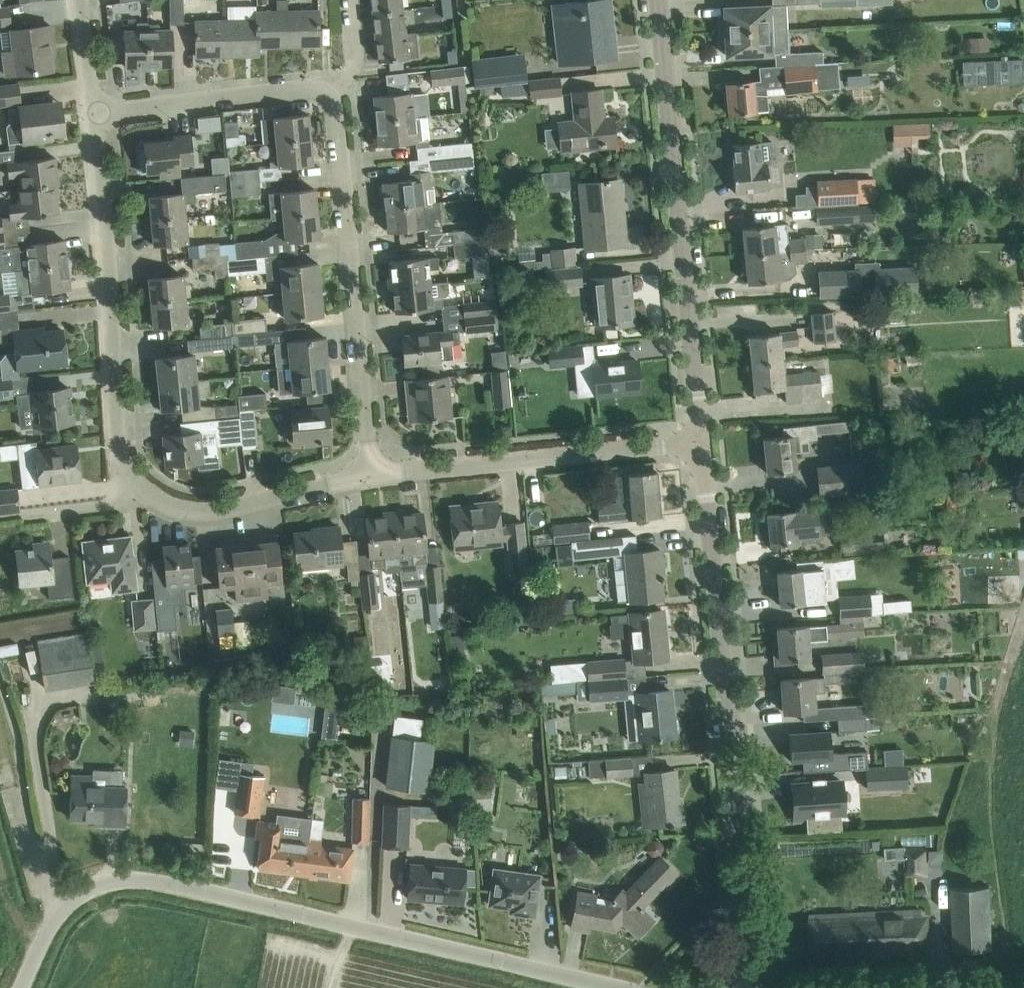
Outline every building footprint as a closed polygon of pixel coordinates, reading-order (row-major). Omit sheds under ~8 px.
[(183,0),(167,0),(168,24),(184,24),(183,6),(183,0)] [(372,13),(402,10),(401,0),(371,0),(372,13)] [(616,58),(609,0),(592,0),(561,4),(565,38),(555,39),(558,63),(568,62),(568,63),(616,58)] [(277,1),(277,11),(256,12),(256,20),(257,20),(257,47),(258,47),(271,47),(271,46),(288,46),(287,11),(287,1),(277,1)] [(451,4),(443,5),(444,17),(452,16),(451,4)] [(12,26),(9,5),(0,6),(0,28),(12,26)] [(718,16),(719,32),(785,29),(784,16),(780,14),(780,5),(724,8),(724,15),(718,16)] [(318,10),(287,11),(288,46),(305,45),(305,46),(319,46),(318,10)] [(372,13),(375,37),(405,33),(402,10),(372,13)] [(227,55),(226,20),(195,21),(196,57),(210,56),(210,55),(227,55)] [(256,20),(226,20),(227,55),(244,55),(244,56),(258,55),(258,47),(257,47),(257,20),(256,20)] [(125,67),(148,66),(148,30),(147,24),(147,23),(137,23),(138,30),(124,31),(125,67)] [(147,24),(148,30),(148,66),(173,65),(172,29),(158,30),(158,23),(147,24)] [(51,25),(11,30),(13,50),(1,52),(4,76),(52,69),(48,42),(52,42),(51,25)] [(726,56),(782,53),(782,44),(785,42),(785,29),(719,32),(720,48),(726,48),(726,56)] [(419,57),(416,32),(405,33),(375,37),(378,61),(408,58),(419,57)] [(986,37),(969,38),(970,51),(987,50),(986,37)] [(447,52),(448,65),(458,64),(456,50),(447,52)] [(822,51),(798,52),(799,64),(823,63),(822,51)] [(471,59),(474,87),(527,81),(524,53),(471,59)] [(799,64),(784,65),(786,91),(839,87),(838,62),(823,63),(799,64)] [(1020,62),(960,65),(961,89),(1021,86),(1020,62)] [(459,96),(466,96),(463,66),(431,69),(433,87),(458,85),(459,96)] [(530,98),(561,95),(559,77),(528,81),(530,98)] [(726,83),(729,114),(768,110),(765,80),(752,81),(726,83)] [(518,95),(517,83),(500,85),(501,97),(518,95)] [(616,143),(614,125),(604,126),(603,117),(600,90),(572,92),(575,123),(558,125),(561,151),(579,149),(579,147),(616,143)] [(373,97),(376,121),(426,116),(430,116),(428,93),(412,94),(412,93),(373,97)] [(63,133),(60,102),(20,107),(8,109),(10,124),(22,122),(25,142),(50,138),(49,134),(63,133)] [(222,114),(211,115),(212,121),(217,125),(223,124),(222,114)] [(273,118),(276,142),(310,139),(308,114),(273,118)] [(426,116),(376,121),(378,145),(415,142),(416,147),(429,146),(426,116)] [(224,122),(225,137),(238,136),(237,121),(224,122)] [(911,138),(929,137),(929,123),(893,124),(893,146),(911,146),(911,138)] [(144,149),(138,150),(141,173),(160,171),(160,178),(180,176),(178,165),(193,163),(190,135),(170,137),(171,141),(144,143),(144,149)] [(310,139),(276,142),(278,166),(312,163),(310,139)] [(770,189),(767,165),(775,164),(779,158),(778,146),(772,141),(761,141),(732,144),(734,166),(732,166),(734,193),(770,189)] [(473,155),(472,142),(441,145),(442,158),(473,155)] [(444,170),(474,167),(473,155),(442,158),(444,170)] [(20,174),(22,188),(22,189),(54,185),(54,186),(58,185),(54,157),(19,161),(7,163),(8,176),(20,174)] [(229,171),(230,183),(260,181),(258,168),(229,171)] [(542,171),(542,188),(569,187),(568,170),(542,171)] [(382,183),(385,207),(436,202),(434,188),(432,188),(430,172),(410,174),(411,180),(382,183)] [(149,196),(151,220),(185,217),(184,203),(195,202),(195,193),(226,190),(225,173),(180,177),(182,193),(149,196)] [(816,181),(818,205),(877,201),(875,178),(856,179),(856,178),(816,181)] [(619,180),(580,184),(585,247),(625,243),(621,202),(619,180)] [(260,181),(230,183),(231,196),(261,194),(260,181)] [(22,189),(22,188),(18,188),(20,203),(8,205),(10,218),(22,217),(58,213),(54,186),(54,185),(22,189)] [(283,216),(283,217),(317,213),(315,189),(268,193),(270,218),(283,216)] [(439,202),(436,202),(385,207),(387,232),(442,226),(439,202)] [(816,208),(817,225),(858,223),(857,205),(816,208)] [(317,213),(283,217),(285,241),(319,238),(317,213)] [(185,217),(151,220),(153,245),(187,242),(185,217)] [(452,233),(453,244),(487,241),(485,222),(469,224),(467,227),(467,231),(452,233)] [(742,228),(745,256),(777,252),(789,251),(804,249),(802,236),(787,237),(786,224),(774,225),(742,228)] [(15,270),(29,269),(67,264),(64,240),(31,244),(29,228),(0,231),(2,248),(12,246),(15,270)] [(265,256),(266,256),(265,239),(235,242),(237,259),(256,257),(265,256)] [(487,241),(453,244),(454,256),(488,253),(487,241)] [(203,244),(203,256),(228,253),(227,242),(203,244)] [(167,267),(167,245),(134,245),(134,268),(167,267)] [(550,249),(552,266),(576,263),(574,247),(550,249)] [(777,252),(745,256),(748,283),(780,280),(780,279),(791,278),(796,273),(795,263),(805,262),(804,249),(789,251),(777,252)] [(192,256),(193,270),(214,268),(215,277),(228,276),(228,274),(227,260),(228,259),(228,253),(203,256),(192,256)] [(282,292),(320,289),(318,263),(298,265),(297,254),(265,257),(266,270),(267,280),(281,278),(282,292)] [(265,257),(265,256),(256,257),(237,259),(235,259),(228,259),(227,260),(228,274),(266,270),(265,257)] [(390,261),(392,287),(430,283),(429,270),(439,269),(438,257),(428,258),(428,257),(390,261)] [(70,288),(67,264),(29,269),(15,270),(18,295),(70,288)] [(545,272),(546,287),(547,290),(581,286),(579,268),(545,272)] [(875,295),(917,293),(916,269),(875,271),(875,295)] [(819,272),(820,296),(861,294),(860,270),(819,272)] [(149,278),(151,303),(185,299),(183,275),(149,278)] [(591,279),(596,327),(633,323),(628,275),(591,279)] [(430,283),(392,287),(395,313),(432,309),(442,308),(441,297),(445,296),(449,292),(448,281),(430,283)] [(519,287),(518,281),(504,282),(506,309),(520,307),(519,287)] [(320,289),(282,292),(285,318),(323,315),(320,289)] [(9,313),(7,294),(0,294),(0,314),(9,313)] [(463,302),(465,316),(504,312),(502,300),(497,301),(497,297),(463,302)] [(870,297),(848,298),(849,312),(867,312),(870,311),(870,303),(870,297)] [(185,299),(151,303),(153,327),(187,324),(185,299)] [(901,302),(880,303),(880,315),(880,319),(901,318),(901,302)] [(870,311),(867,312),(868,316),(880,315),(880,303),(870,303),(870,311)] [(811,313),(814,344),(836,341),(833,311),(811,313)] [(504,312),(465,316),(468,333),(506,328),(504,312)] [(243,333),(258,332),(269,331),(267,315),(232,319),(233,334),(243,333)] [(214,324),(215,337),(231,335),(230,323),(214,324)] [(14,331),(18,369),(66,364),(62,329),(31,333),(31,329),(14,331)] [(439,359),(453,358),(452,343),(460,343),(458,331),(436,333),(402,336),(405,364),(439,360),(439,359)] [(258,332),(243,333),(245,346),(259,344),(258,332)] [(749,336),(752,364),(782,361),(780,346),(798,344),(797,332),(779,333),(749,336)] [(233,335),(231,335),(215,337),(209,337),(210,349),(234,347),(233,335)] [(287,342),(274,343),(276,368),(277,368),(327,363),(325,337),(287,341),(287,342)] [(547,347),(548,363),(549,368),(584,364),(582,344),(547,347)] [(156,358),(159,384),(196,380),(194,354),(156,358)] [(897,357),(881,358),(882,372),(898,372),(897,357)] [(593,359),(596,395),(640,390),(637,361),(608,364),(607,358),(593,359)] [(782,361),(752,364),(754,391),(784,388),(785,402),(805,400),(822,398),(819,371),(783,375),(782,361)] [(327,363),(277,368),(277,371),(278,374),(280,377),(281,379),(284,382),(285,393),(292,393),(330,389),(327,363)] [(508,369),(493,371),(496,408),(512,406),(508,369)] [(0,380),(0,398),(13,397),(13,395),(16,395),(29,393),(29,392),(34,392),(32,375),(19,377),(12,377),(11,378),(0,380)] [(413,393),(416,421),(450,418),(446,376),(406,380),(408,393),(413,393)] [(161,410),(198,406),(198,397),(209,392),(208,379),(196,380),(159,384),(161,410)] [(30,407),(19,408),(21,427),(53,424),(73,421),(69,387),(34,392),(29,392),(29,393),(30,407)] [(238,405),(239,410),(255,408),(265,407),(265,395),(237,397),(238,405)] [(219,419),(239,417),(239,410),(238,405),(216,407),(217,419),(219,419)] [(291,410),(294,442),(306,441),(306,444),(330,441),(327,407),(291,410)] [(258,449),(255,408),(239,410),(239,417),(241,435),(243,450),(258,449)] [(221,436),(241,435),(239,417),(219,419),(221,436)] [(763,438),(767,473),(795,470),(793,452),(803,451),(802,440),(816,438),(816,433),(850,430),(849,421),(782,428),(783,436),(763,438)] [(164,436),(166,464),(202,461),(200,445),(216,443),(215,431),(164,436)] [(37,449),(36,440),(21,442),(26,488),(40,487),(40,483),(79,479),(76,445),(37,449)] [(861,463),(817,467),(819,493),(863,489),(861,463)] [(624,474),(626,497),(627,502),(598,505),(600,522),(661,515),(656,471),(624,474)] [(19,510),(16,489),(0,491),(0,512),(19,510)] [(960,509),(959,492),(947,493),(948,510),(960,509)] [(507,539),(511,575),(528,573),(523,522),(506,524),(506,527),(499,527),(497,501),(478,503),(479,508),(450,511),(454,544),(507,539)] [(814,509),(796,511),(795,510),(767,513),(770,545),(799,542),(798,538),(820,536),(818,508),(814,509)] [(422,513),(394,516),(400,571),(414,570),(414,564),(426,562),(425,550),(426,550),(422,513)] [(400,571),(394,516),(366,518),(370,556),(372,568),(384,567),(385,573),(400,571)] [(532,534),(533,545),(554,543),(554,545),(571,543),(587,541),(587,540),(586,524),(552,527),(553,532),(532,534)] [(294,533),(298,569),(342,564),(340,546),(338,526),(321,528),(321,530),(294,533)] [(884,548),(882,530),(841,534),(843,552),(884,548)] [(246,538),(214,541),(219,588),(234,587),(236,601),(268,598),(266,583),(282,582),(278,540),(277,534),(246,538)] [(614,555),(614,554),(637,552),(635,535),(587,540),(587,541),(571,543),(573,559),(614,555)] [(83,543),(88,582),(111,579),(113,591),(136,588),(130,537),(83,543)] [(202,582),(199,554),(191,555),(190,543),(162,546),(164,572),(152,573),(157,631),(176,629),(174,604),(183,603),(181,584),(194,583),(202,582)] [(16,550),(20,586),(47,583),(49,599),(73,596),(69,556),(51,558),(49,546),(16,550)] [(529,548),(530,563),(543,562),(541,547),(529,548)] [(612,557),(617,602),(662,598),(660,580),(663,579),(663,576),(660,576),(659,568),(662,567),(660,550),(637,552),(614,554),(614,555),(614,557),(612,557)] [(348,580),(360,579),(360,574),(358,561),(346,562),(348,580)] [(425,567),(429,601),(443,600),(439,566),(425,567)] [(774,587),(776,602),(780,601),(780,605),(805,603),(803,581),(819,579),(817,568),(801,569),(777,571),(778,587),(774,587)] [(360,574),(360,579),(363,608),(377,607),(374,573),(360,574)] [(838,594),(839,617),(863,616),(871,615),(884,614),(883,607),(871,608),(870,592),(838,594)] [(153,598),(131,600),(133,631),(156,629),(153,598)] [(215,610),(217,635),(234,633),(232,609),(215,610)] [(611,615),(611,624),(609,625),(611,638),(624,637),(624,634),(632,633),(635,661),(667,658),(662,610),(648,611),(648,610),(644,610),(644,612),(611,615)] [(840,624),(863,623),(863,616),(839,617),(840,624)] [(838,637),(837,624),(806,626),(778,628),(779,641),(773,642),(774,664),(791,663),(791,659),(808,658),(807,641),(828,639),(828,638),(838,637)] [(38,641),(44,679),(45,688),(65,685),(91,681),(84,634),(58,638),(38,641)] [(821,656),(822,672),(823,672),(830,672),(864,669),(863,653),(821,656)] [(465,655),(457,656),(458,665),(466,664),(465,655)] [(552,682),(588,680),(625,677),(624,657),(586,660),(586,662),(553,665),(554,672),(552,672),(552,682)] [(451,676),(438,677),(440,692),(453,690),(451,676)] [(627,696),(626,694),(625,677),(588,680),(589,699),(627,696)] [(824,684),(824,677),(782,680),(784,712),(802,710),(803,721),(817,720),(815,693),(825,692),(824,684)] [(647,693),(634,694),(639,739),(674,736),(674,734),(678,731),(677,721),(673,719),(670,690),(647,693)] [(858,717),(865,717),(864,704),(835,706),(835,719),(837,719),(858,717)] [(553,717),(543,718),(545,734),(555,733),(553,717)] [(858,717),(837,719),(838,732),(866,730),(865,717),(858,717)] [(344,736),(367,737),(368,724),(344,723),(344,736)] [(790,761),(802,760),(803,772),(867,768),(866,751),(831,753),(829,731),(789,734),(790,761)] [(392,736),(386,786),(428,791),(434,741),(420,739),(392,736)] [(678,804),(675,770),(653,772),(652,755),(588,760),(589,778),(643,774),(644,782),(648,826),(668,824),(668,826),(673,825),(672,823),(683,822),(682,804),(678,804)] [(239,773),(234,813),(258,816),(263,776),(239,773)] [(72,774),(71,785),(70,819),(107,820),(107,825),(124,826),(125,787),(92,786),(92,775),(72,774)] [(844,813),(842,781),(792,785),(794,821),(806,820),(807,832),(842,830),(840,813),(844,813)] [(488,785),(470,787),(471,805),(490,804),(488,787),(488,785)] [(352,842),(368,842),(369,798),(353,798),(352,842)] [(383,846),(407,848),(409,805),(385,804),(383,846)] [(277,814),(275,823),(259,821),(256,838),(262,839),(258,868),(305,874),(308,844),(312,818),(277,814)] [(649,845),(648,851),(653,855),(659,855),(663,851),(663,845),(659,841),(653,840),(649,845)] [(308,844),(305,874),(348,880),(352,850),(308,844)] [(906,858),(907,875),(927,874),(926,849),(906,850),(905,846),(885,847),(885,859),(906,858)] [(942,861),(941,850),(930,850),(930,862),(942,861)] [(571,927),(588,931),(590,924),(613,929),(622,920),(638,936),(653,920),(642,910),(643,909),(640,907),(665,882),(666,883),(677,872),(661,857),(628,893),(624,889),(605,909),(593,907),(595,896),(578,892),(571,927)] [(436,899),(436,900),(463,903),(465,869),(410,864),(407,898),(426,900),(426,898),(436,899)] [(510,908),(510,912),(533,915),(539,873),(494,867),(489,905),(510,908)] [(952,888),(954,950),(992,949),(990,886),(952,888)] [(871,953),(871,955),(917,954),(916,910),(809,916),(811,954),(871,953)]
